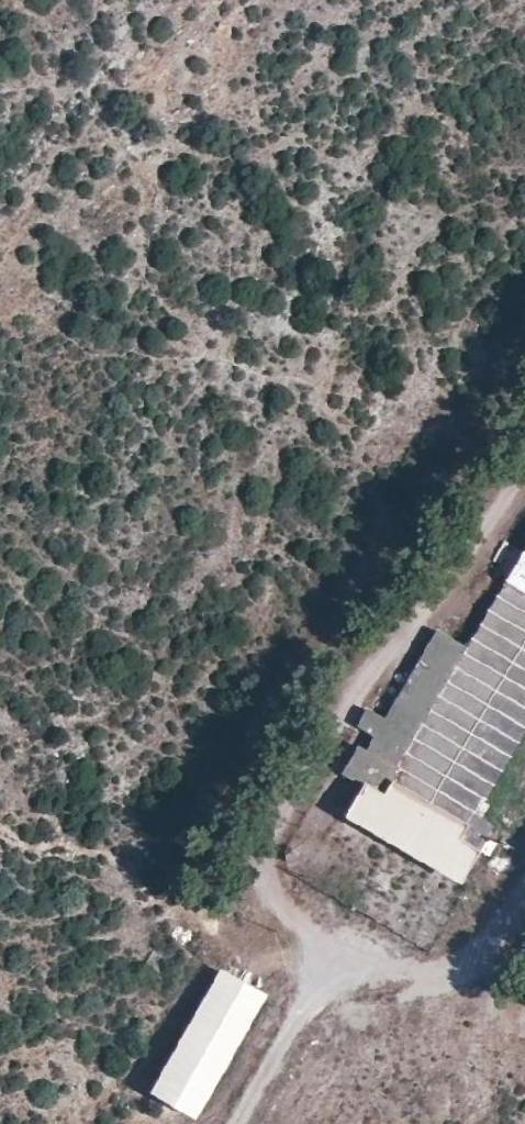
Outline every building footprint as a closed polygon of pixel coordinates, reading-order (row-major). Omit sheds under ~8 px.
[(503,582),(465,646),(432,628),(380,717),(364,708),(353,728),(356,729),(368,736),(362,747),(354,744),(339,773),(360,785),(342,818),(456,886),(493,824),(482,818),(489,806),(481,802),(524,727),(524,544),(503,582)] [(524,822),(524,791),(503,778),(502,780),(489,801),(524,822)] [(516,858),(524,842),(524,841),(503,830),(493,847),(516,858)] [(147,1092),(192,1118),(262,999),(219,972),(147,1092)]
